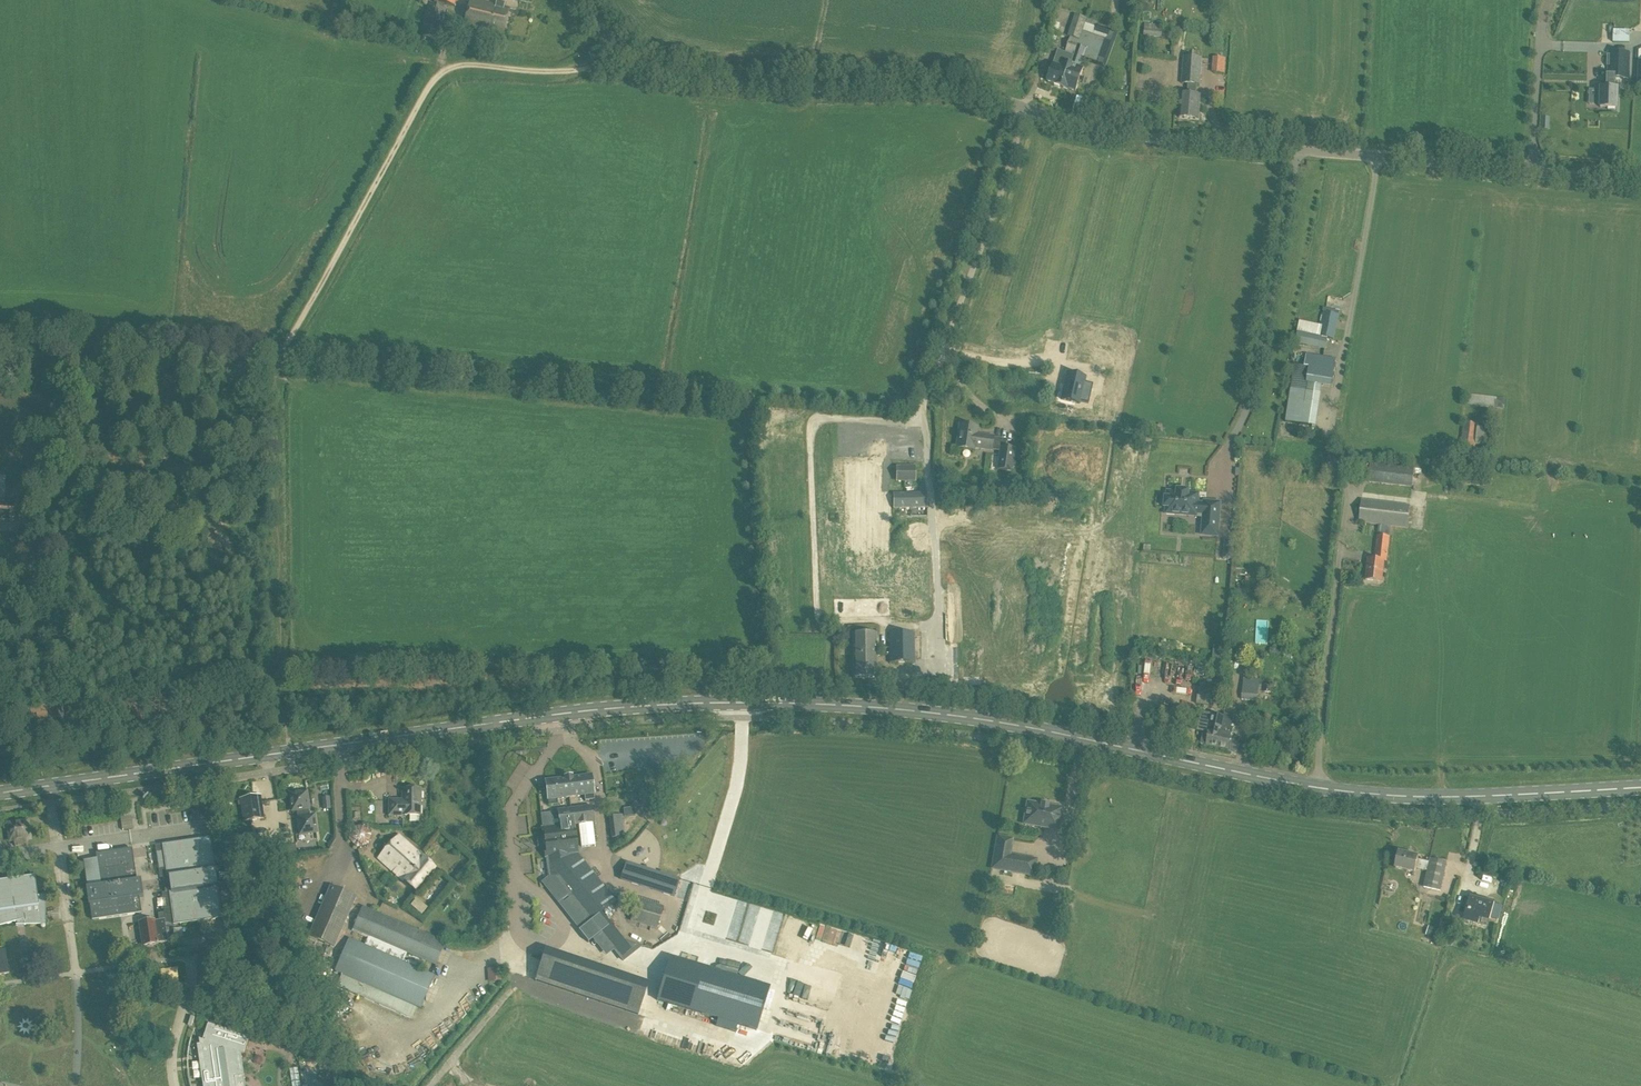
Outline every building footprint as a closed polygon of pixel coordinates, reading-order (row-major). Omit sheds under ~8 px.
[(503,36),(510,9),(504,7),(505,3),(496,1),(495,5),(475,0),(470,0),(464,26),(503,36)] [(420,36),(438,40),(445,8),(428,4),(420,36)] [(1054,63),(1047,82),(1053,83),(1053,84),(1063,87),(1067,75),(1069,75),(1086,24),(1085,23),(1087,19),(1076,15),(1075,15),(1068,36),(1071,37),(1066,51),(1074,54),(1074,55),(1058,50),(1054,63)] [(1163,25),(1145,23),(1144,36),(1162,38),(1163,25)] [(1109,32),(1086,24),(1069,75),(1067,75),(1063,87),(1073,91),(1076,92),(1084,69),(1081,68),(1084,58),(1099,63),(1109,32)] [(1613,31),(1613,42),(1629,42),(1630,31),(1613,31)] [(1631,53),(1608,52),(1607,78),(1608,78),(1616,78),(1630,79),(1631,53)] [(1182,83),(1200,85),(1202,58),(1184,56),(1182,83)] [(1597,90),(1596,98),(1600,98),(1600,107),(1608,107),(1608,109),(1615,110),(1615,107),(1617,107),(1618,89),(1615,89),(1616,78),(1608,78),(1608,88),(1601,88),(1601,90),(1597,90)] [(1201,96),(1181,94),(1179,118),(1199,120),(1201,96)] [(1326,350),(1328,338),(1334,339),(1339,315),(1324,312),(1322,325),(1300,321),(1295,344),(1326,350)] [(1336,359),(1307,354),(1305,366),(1334,371),(1336,359)] [(1295,364),(1286,422),(1312,426),(1318,393),(1319,384),(1331,386),(1334,371),(1305,366),(1295,364)] [(1067,374),(1061,400),(1079,404),(1080,402),(1088,404),(1093,384),(1084,382),(1085,378),(1067,374)] [(1463,422),(1459,458),(1474,461),(1476,444),(1478,427),(1479,424),(1463,422)] [(978,427),(960,424),(956,447),(974,450),(974,447),(992,450),(994,437),(976,434),(978,427)] [(1478,427),(1476,444),(1489,446),(1491,429),(1478,427)] [(1001,447),(1000,451),(998,469),(1011,471),(1014,449),(1001,447)] [(1414,469),(1370,464),(1368,481),(1412,486),(1414,469)] [(897,467),(897,480),(915,480),(915,466),(897,467)] [(1177,489),(1177,492),(1167,491),(1167,498),(1165,497),(1165,507),(1176,508),(1175,514),(1187,515),(1187,513),(1203,514),(1202,535),(1217,536),(1220,503),(1204,501),(1204,504),(1197,503),(1198,494),(1188,493),(1188,490),(1177,489)] [(893,494),(893,508),(927,508),(927,494),(893,494)] [(1407,529),(1410,505),(1362,499),(1359,523),(1385,526),(1391,527),(1407,529)] [(14,501),(0,501),(0,521),(13,522),(14,501)] [(1368,559),(1366,580),(1382,582),(1385,561),(1387,562),(1391,527),(1385,526),(1384,536),(1378,536),(1375,559),(1368,559)] [(1227,540),(1226,558),(1232,559),(1234,541),(1227,540)] [(1272,586),(1256,585),(1255,596),(1271,598),(1272,586)] [(876,633),(855,633),(855,677),(876,677),(876,633)] [(914,662),(914,633),(889,633),(889,663),(914,662)] [(1270,648),(1269,656),(1291,658),(1292,650),(1270,648)] [(1241,700),(1242,700),(1258,701),(1260,680),(1243,678),(1241,700)] [(1200,683),(1199,697),(1220,699),(1220,698),(1226,699),(1227,683),(1221,682),(1221,685),(1200,683)] [(1181,711),(1157,707),(1156,715),(1173,717),(1173,715),(1180,716),(1181,711)] [(1202,712),(1199,727),(1204,728),(1201,744),(1206,745),(1217,747),(1225,714),(1224,714),(1224,716),(1223,717),(1202,712)] [(1225,714),(1217,747),(1218,747),(1237,751),(1239,744),(1239,741),(1231,740),(1233,728),(1231,728),(1234,716),(1225,714)] [(571,777),(568,778),(570,798),(584,796),(585,801),(594,800),(591,776),(582,777),(582,776),(571,778),(571,777)] [(548,800),(548,806),(558,805),(557,799),(570,798),(568,778),(564,778),(555,780),(555,781),(545,782),(547,800),(548,800)] [(390,815),(420,815),(420,790),(403,790),(403,800),(389,800),(390,815)] [(292,811),(297,810),(298,818),(297,818),(300,835),(316,832),(314,816),(309,816),(308,809),(309,809),(306,793),(290,795),(292,811)] [(243,822),(264,818),(261,796),(239,799),(243,822)] [(1027,802),(1024,821),(1024,822),(1025,822),(1024,824),(1033,825),(1033,824),(1057,828),(1060,808),(1047,805),(1041,804),(1040,804),(1027,802)] [(591,806),(572,809),(574,825),(593,823),(591,806)] [(558,812),(541,815),(543,828),(541,829),(542,835),(542,837),(544,837),(546,850),(544,850),(545,858),(547,858),(548,866),(549,877),(542,882),(558,903),(570,893),(592,920),(579,930),(588,943),(593,939),(600,933),(613,949),(624,941),(602,913),(616,901),(596,876),(591,870),(578,853),(575,835),(574,825),(572,809),(558,811),(558,812)] [(609,817),(611,835),(612,838),(625,837),(622,816),(609,817)] [(352,828),(348,840),(357,848),(368,845),(372,834),(364,825),(352,828)] [(237,853),(256,849),(253,833),(234,837),(237,853)] [(399,836),(378,859),(416,892),(436,868),(399,836)] [(1012,839),(997,836),(992,868),(1033,875),(1035,861),(1009,856),(1012,839)] [(169,892),(173,925),(222,918),(218,886),(227,885),(225,868),(215,869),(210,837),(162,844),(166,877),(169,877),(171,892),(169,892)] [(90,905),(92,920),(142,913),(139,897),(143,897),(143,895),(138,896),(136,882),(141,881),(141,880),(137,880),(132,849),(96,854),(100,885),(86,888),(88,905),(90,905)] [(1440,891),(1446,863),(1430,859),(1429,862),(1417,860),(1418,856),(1399,852),(1395,868),(1415,873),(1416,868),(1428,871),(1424,887),(1440,891)] [(679,880),(626,863),(621,878),(674,895),(679,880)] [(23,920),(24,926),(40,926),(41,928),(41,929),(42,929),(42,930),(43,930),(44,930),(45,929),(46,928),(45,896),(37,897),(35,879),(34,879),(34,880),(0,884),(0,927),(23,920)] [(334,948),(356,897),(330,886),(309,936),(334,948)] [(1470,896),(1464,917),(1479,921),(1481,914),(1491,917),(1494,903),(1470,896)] [(631,920),(656,928),(662,907),(637,900),(631,920)] [(436,964),(445,944),(362,908),(353,928),(436,964)] [(140,923),(143,945),(168,942),(165,919),(140,923)] [(1438,929),(1429,926),(1426,935),(1429,936),(1428,939),(1434,941),(1438,929)] [(421,1008),(435,976),(349,938),(335,971),(378,990),(374,998),(410,1014),(414,1005),(421,1008)] [(0,951),(0,975),(9,974),(5,950),(0,951)] [(542,956),(534,980),(593,999),(638,1014),(646,992),(542,956)] [(657,1000),(664,1002),(734,1024),(744,1027),(757,1030),(769,988),(747,981),(676,959),(671,958),(665,975),(657,1000)] [(501,967),(487,968),(488,982),(502,981),(501,967)] [(244,1076),(244,1075),(243,1076),(239,1053),(244,1054),(249,1038),(208,1025),(203,1040),(200,1039),(199,1039),(206,1085),(245,1085),(244,1076)] [(251,1030),(249,1038),(257,1041),(260,1033),(251,1030)]
